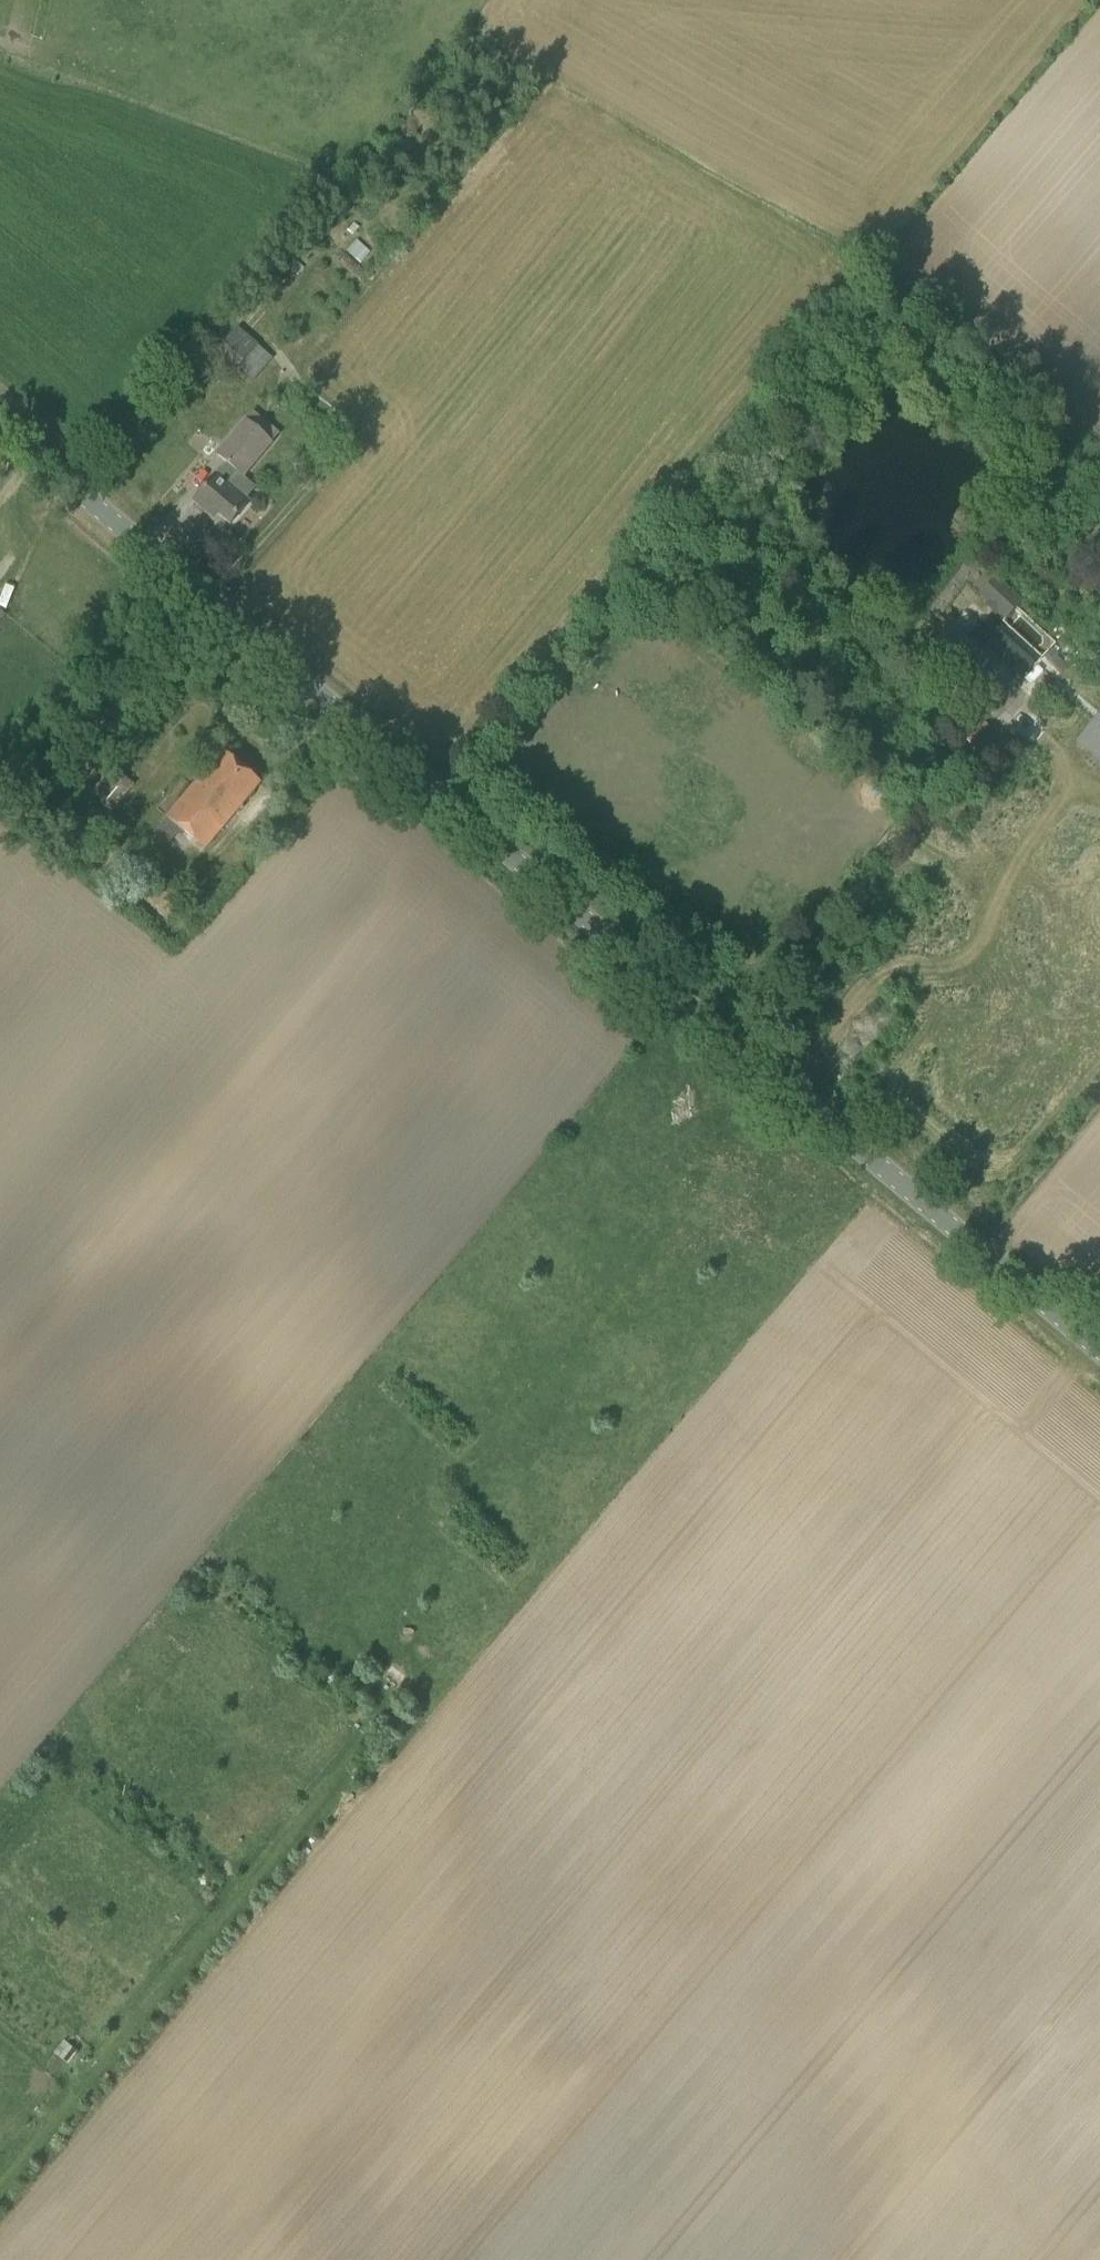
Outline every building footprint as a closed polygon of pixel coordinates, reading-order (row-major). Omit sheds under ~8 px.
[(236,372),(258,345),(237,328),(215,354),(236,372)] [(242,478),(271,445),(245,422),(216,455),(228,465),(218,476),(218,475),(193,504),(214,522),(219,517),(230,527),(250,503),(229,484),(238,474),(242,478)] [(1083,542),(1099,559),(1099,526),(1083,542)] [(979,595),(986,602),(984,605),(995,616),(998,613),(1005,620),(1023,601),(1013,592),(996,576),(985,589),(979,595)] [(960,632),(951,625),(947,629),(933,644),(927,651),(992,711),(1016,684),(1015,683),(960,632)] [(1076,742),(1099,763),(1099,714),(1076,742)] [(261,783),(224,753),(201,782),(198,780),(155,832),(169,844),(178,834),(182,837),(185,834),(205,851),(261,783)] [(113,810),(134,786),(113,767),(92,791),(113,810)] [(326,1678),(329,1684),(340,1680),(337,1674),(326,1678)] [(394,1714),(389,1720),(403,1731),(408,1725),(394,1714)] [(254,1796),(250,1802),(258,1808),(262,1801),(254,1796)] [(64,2041),(55,2051),(70,2063),(79,2053),(64,2041)]
